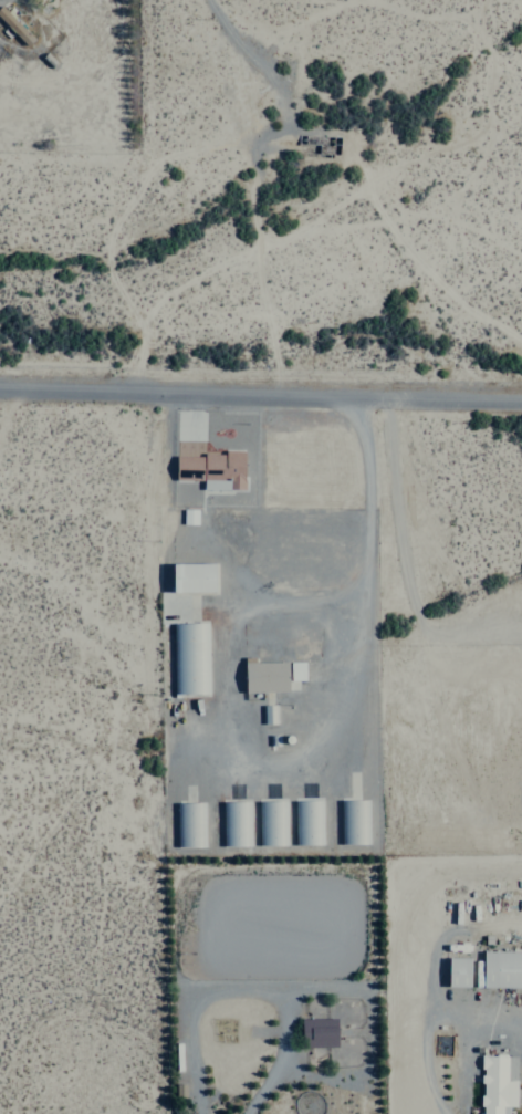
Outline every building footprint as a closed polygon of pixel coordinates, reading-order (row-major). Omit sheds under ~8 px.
[(26,46),(33,39),(1,5),(0,6),(0,19),(26,46)] [(243,489),(244,454),(175,453),(175,479),(203,480),(203,489),(243,489)] [(196,509),(181,509),(181,523),(196,524),(196,509)] [(215,562),(171,563),(172,592),(215,591),(215,562)] [(173,695),(208,694),(206,622),(171,622),(173,695)] [(244,692),(288,691),(287,661),(253,661),(253,657),(243,657),(244,692)] [(288,662),(288,680),(305,680),(304,661),(288,662)] [(260,705),(260,723),(275,723),(274,704),(260,705)] [(340,844),(368,843),(367,799),(339,800),(340,844)] [(257,801),(258,845),(286,845),(285,800),(257,801)] [(322,844),(321,800),(293,800),(294,845),(322,844)] [(249,801),(221,801),(222,847),(249,846),(249,801)] [(176,847),(204,846),(203,802),(175,803),(176,847)] [(482,951),(482,987),(521,988),(521,952),(482,951)] [(469,986),(470,958),(448,957),(447,986),(469,986)] [(301,1047),(336,1046),(336,1018),(300,1019),(301,1047)] [(515,1056),(481,1055),(480,1113),(508,1113),(508,1106),(515,1106),(515,1056)]
